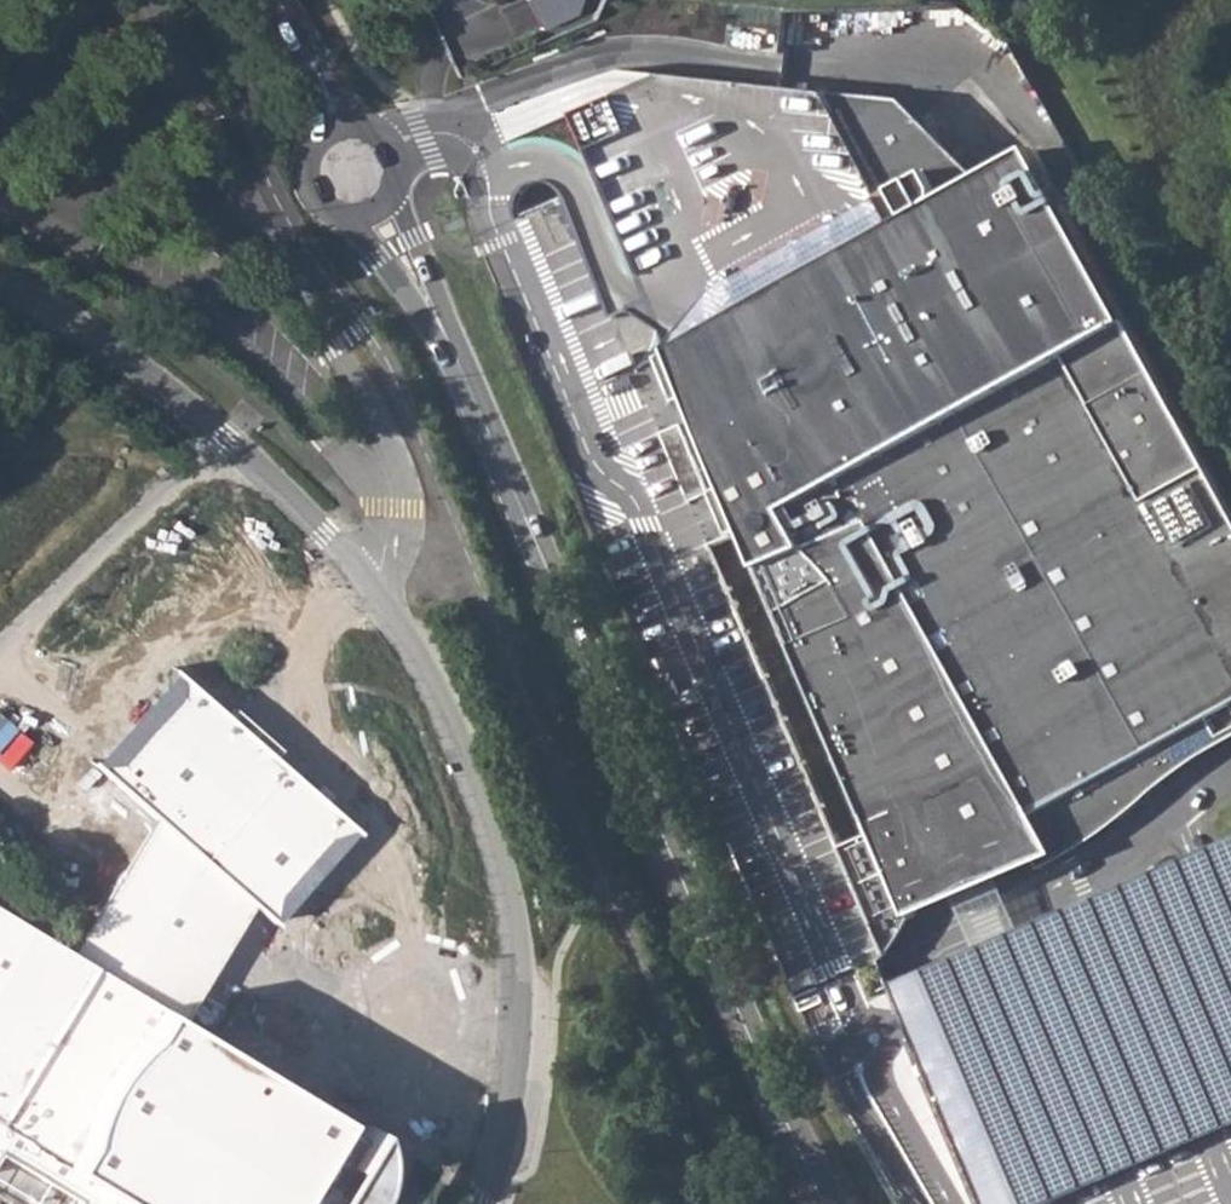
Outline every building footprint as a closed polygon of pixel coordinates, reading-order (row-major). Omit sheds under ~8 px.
[(542,26),(575,10),(578,0),(528,0),(542,26)] [(928,892),(935,863),(1026,822),(1039,844),(1052,867),(1081,849),(1119,823),(1146,801),(1164,786),(1158,776),(1230,735),(1230,510),(1207,469),(1181,422),(1031,155),(898,229),(825,96),(655,73),(564,115),(596,182),(672,356),(765,572),(915,922),(924,906),(928,892)] [(24,1203),(357,1203),(361,1198),(370,1179),(374,1162),(373,1141),(369,1122),(347,1158),(317,1140),(335,1112),(186,1021),(252,904),(272,924),(356,829),(173,666),(93,762),(151,818),(69,948),(0,907),(0,1189),(24,1203)]
